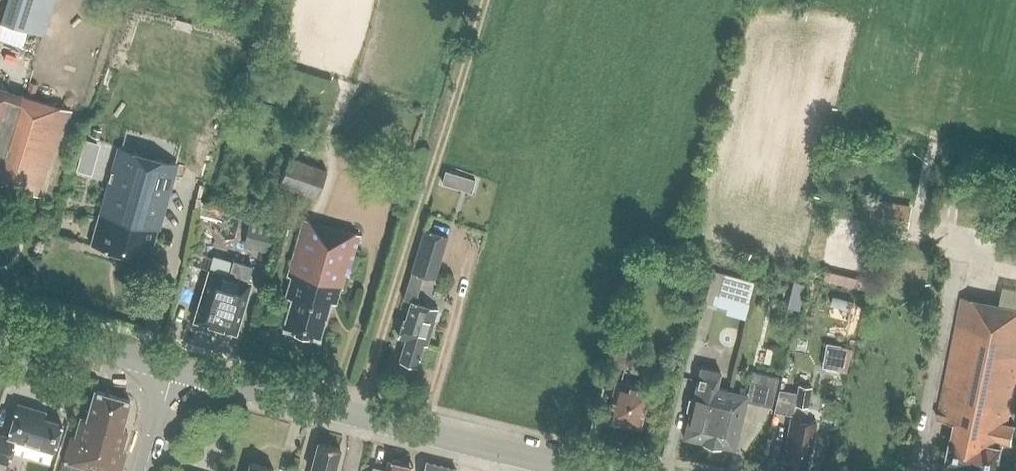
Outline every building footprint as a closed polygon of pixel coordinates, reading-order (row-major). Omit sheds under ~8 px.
[(0,21),(0,22),(0,40),(21,46),(27,30),(0,21)] [(36,95),(39,85),(30,83),(27,92),(36,95)] [(43,197),(70,111),(0,88),(0,183),(43,197)] [(98,140),(101,131),(92,129),(90,138),(98,140)] [(118,148),(91,245),(146,260),(150,244),(153,245),(157,229),(159,229),(177,164),(118,148)] [(289,157),(280,185),(318,197),(327,169),(289,157)] [(452,186),(456,174),(445,171),(442,183),(452,186)] [(870,224),(910,230),(914,204),(874,198),(870,224)] [(360,235),(331,227),(304,219),(287,276),(291,277),(285,297),(291,299),(283,327),(301,332),(319,338),(325,318),(326,318),(330,302),(336,304),(340,288),(342,289),(346,276),(348,276),(360,235)] [(251,220),(244,246),(269,253),(276,227),(251,220)] [(436,278),(448,237),(425,230),(423,229),(410,272),(435,279),(436,278)] [(172,245),(174,236),(163,233),(161,243),(172,245)] [(208,271),(194,321),(236,334),(250,283),(255,268),(233,261),(228,277),(208,271)] [(725,274),(713,271),(705,302),(716,305),(725,274)] [(962,297),(937,419),(955,423),(952,437),(951,436),(946,463),(986,470),(997,470),(1002,442),(1011,444),(1015,426),(1007,424),(1009,415),(1012,415),(1015,394),(1015,308),(962,297)] [(432,324),(433,321),(435,322),(438,320),(440,313),(439,311),(437,310),(437,309),(412,301),(407,317),(406,317),(405,320),(404,320),(398,337),(406,339),(399,361),(417,366),(423,345),(427,346),(433,325),(432,324)] [(613,340),(606,364),(625,369),(632,345),(613,340)] [(848,372),(852,349),(841,347),(837,370),(848,372)] [(684,438),(704,442),(711,413),(723,416),(729,390),(717,388),(720,372),(700,367),(693,400),(689,399),(686,410),(690,411),(684,438)] [(747,395),(729,390),(723,416),(711,413),(704,442),(706,443),(707,446),(715,448),(718,445),(734,449),(746,402),(771,408),(778,378),(753,373),(747,395)] [(620,421),(640,426),(650,390),(646,389),(647,383),(643,382),(641,388),(616,381),(606,417),(609,418),(610,422),(618,424),(620,421)] [(792,415),(793,415),(794,405),(808,407),(812,387),(799,385),(797,393),(779,390),(774,412),(792,415)] [(64,461),(97,470),(121,470),(126,453),(122,452),(127,432),(121,430),(130,401),(95,391),(86,420),(80,418),(75,439),(71,437),(64,461)] [(53,452),(62,424),(33,415),(35,409),(17,404),(7,437),(0,435),(0,461),(8,464),(12,452),(49,463),(53,452)] [(799,416),(793,415),(792,415),(786,448),(788,448),(786,461),(807,464),(809,452),(811,452),(816,423),(798,420),(799,416)] [(311,470),(334,470),(340,449),(318,443),(311,470)] [(413,467),(388,461),(386,470),(373,467),(372,470),(412,470),(413,467)] [(274,470),(250,463),(247,470),(273,470),(274,470)] [(456,470),(426,463),(424,470),(456,470)]
